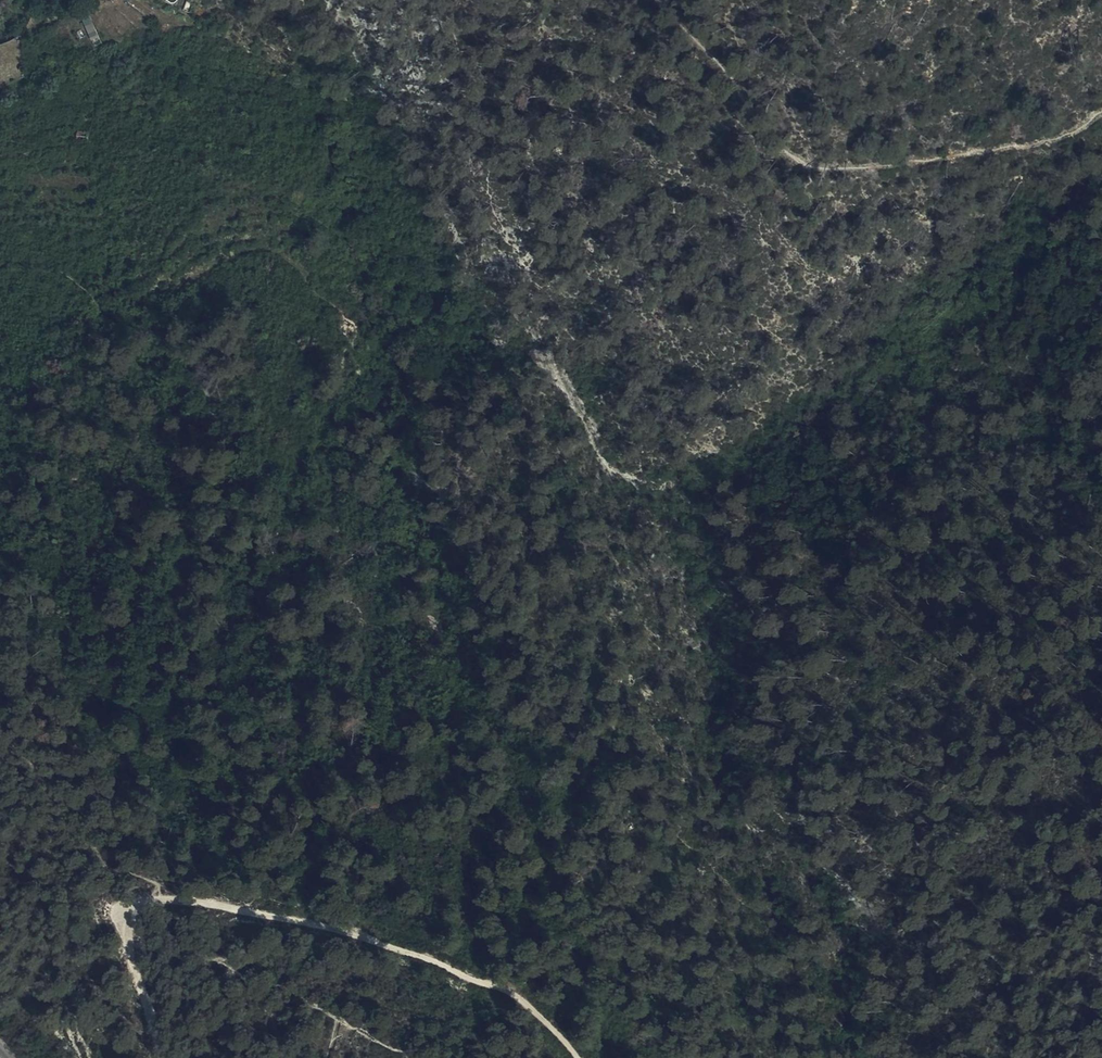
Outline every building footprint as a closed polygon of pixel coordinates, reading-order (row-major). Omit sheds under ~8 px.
[(80,123),(90,123),(89,117),(89,115),(79,116),(80,123)] [(148,262),(143,254),(138,257),(144,264),(148,262)]
